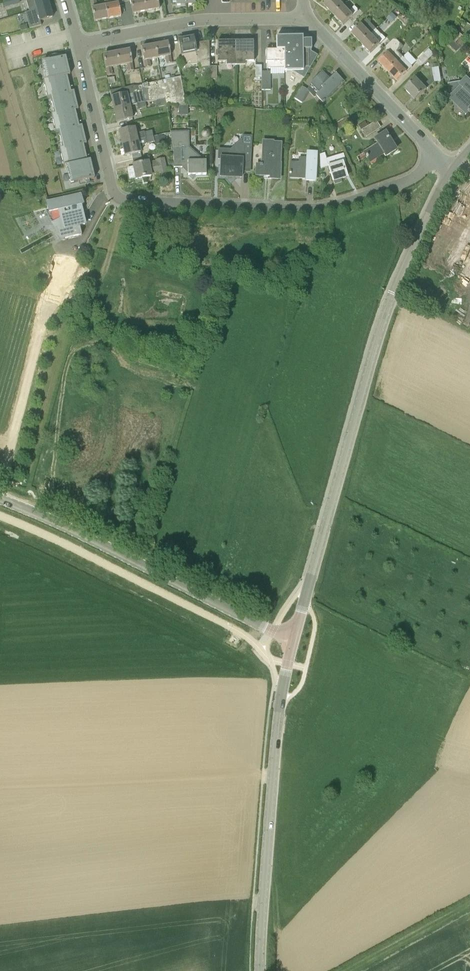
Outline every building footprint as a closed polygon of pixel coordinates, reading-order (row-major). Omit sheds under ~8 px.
[(49,5),(48,0),(26,0),(29,11),(36,9),(49,5)] [(108,19),(105,6),(97,7),(96,0),(95,0),(90,1),(94,21),(108,19)] [(124,2),(124,0),(104,0),(105,6),(108,19),(121,16),(119,4),(124,2)] [(146,11),(144,0),(130,0),(133,14),(146,11)] [(146,11),(159,9),(158,0),(144,0),(146,11)] [(344,6),(338,0),(331,0),(325,5),(334,15),(344,6)] [(41,26),(40,21),(53,17),(49,5),(36,9),(29,11),(32,22),(28,23),(30,29),(34,28),(41,26)] [(350,12),(344,6),(334,15),(344,25),(359,11),(355,7),(350,12)] [(392,14),(387,19),(391,23),(396,19),(392,14)] [(368,37),(371,34),(376,29),(367,19),(352,34),(361,43),(368,37)] [(450,37),(456,43),(465,33),(458,28),(450,37)] [(378,41),(377,40),(371,34),(368,37),(361,43),(371,53),(376,49),(380,44),(378,41)] [(380,37),(377,40),(378,41),(380,44),(386,39),(382,35),(380,37)] [(464,35),(457,43),(461,47),(468,39),(464,35)] [(277,51),(284,50),(284,68),(290,68),(290,71),(304,79),(317,56),(311,52),(311,40),(307,40),(303,40),(302,37),(279,37),(276,37),(276,50),(277,51)] [(461,47),(456,43),(450,37),(446,42),(457,52),(461,47)] [(198,64),(195,49),(193,38),(178,40),(182,61),(190,60),(191,65),(198,64)] [(379,62),(388,72),(403,57),(398,52),(403,47),(395,38),(385,48),(389,53),(379,62)] [(195,49),(198,64),(199,63),(200,69),(209,67),(210,67),(210,61),(209,49),(209,41),(199,43),(200,48),(195,49)] [(236,62),(235,41),(217,42),(217,62),(226,62),(236,62)] [(235,41),(236,62),(245,62),(254,62),(253,41),(235,41)] [(168,42),(155,45),(157,58),(165,57),(167,64),(172,63),(168,42)] [(157,58),(155,45),(141,48),(145,68),(151,67),(149,60),(157,58)] [(421,67),(434,54),(429,49),(417,62),(421,67)] [(116,52),(119,66),(127,64),(128,71),(134,70),(130,50),(116,52)] [(277,51),(276,50),(266,50),(266,63),(267,63),(267,68),(284,68),(284,50),(277,51)] [(119,66),(116,52),(103,55),(107,75),(112,74),(111,67),(119,66)] [(67,78),(70,77),(66,59),(57,61),(56,56),(48,58),(49,63),(42,64),(46,82),(67,77),(67,78)] [(403,57),(388,72),(398,81),(413,67),(403,57)] [(427,89),(434,82),(441,81),(439,67),(438,67),(436,68),(434,68),(433,68),(434,77),(424,86),(417,78),(405,89),(415,100),(427,89)] [(261,90),(270,90),(270,72),(261,72),(261,77),(261,90)] [(311,83),(310,84),(307,90),(310,91),(309,93),(314,98),(317,96),(323,102),(343,82),(335,74),(330,80),(322,72),(311,83)] [(67,78),(67,77),(46,82),(43,82),(48,100),(50,100),(50,99),(71,94),(67,78)] [(137,104),(145,103),(165,98),(166,104),(176,105),(185,104),(180,77),(170,79),(166,80),(138,86),(133,86),(121,88),(114,90),(115,96),(126,93),(129,106),(137,104)] [(467,78),(461,85),(462,86),(450,97),(467,114),(469,111),(469,81),(467,78)] [(310,91),(307,90),(302,87),(294,99),(302,104),(309,93),(310,91)] [(75,112),(78,111),(74,93),(71,94),(50,99),(50,100),(54,116),(54,117),(75,112)] [(126,93),(115,96),(111,97),(114,109),(129,106),(126,93)] [(160,99),(157,100),(158,107),(166,105),(166,104),(165,98),(160,99)] [(132,118),(129,106),(114,109),(117,122),(132,118)] [(188,106),(179,106),(179,114),(188,114),(188,106)] [(75,112),(54,117),(54,116),(52,117),(56,135),(59,134),(79,129),(79,128),(75,112)] [(339,130),(352,123),(348,116),(344,118),(345,120),(336,125),(339,130)] [(358,126),(362,131),(368,127),(365,122),(358,126)] [(361,131),(365,137),(380,128),(376,122),(368,127),(362,131),(361,131)] [(122,144),(137,140),(153,136),(153,131),(144,133),(144,132),(136,134),(134,127),(119,131),(122,144)] [(84,146),(86,146),(82,128),(79,128),(79,129),(59,134),(62,150),(63,151),(83,146),(84,146)] [(188,132),(170,133),(171,138),(172,145),(173,147),(174,161),(174,168),(188,167),(188,175),(206,175),(206,161),(202,161),(188,147),(188,132)] [(385,156),(396,150),(385,133),(375,139),(378,144),(364,152),(369,160),(383,152),(385,156)] [(155,145),(163,143),(162,140),(165,139),(164,135),(154,137),(155,145)] [(132,160),(141,158),(140,153),(139,148),(140,148),(146,144),(154,142),(153,136),(137,140),(122,144),(124,156),(131,155),(132,160)] [(251,161),(252,136),(242,136),(242,139),(230,150),(218,149),(217,160),(221,160),(220,174),(241,175),(242,161),(251,161)] [(279,179),(280,163),(280,144),(273,144),(273,143),(263,142),(262,164),(260,164),(260,166),(257,165),(256,175),(270,175),(270,179),(279,179)] [(87,163),(83,146),(63,151),(62,150),(60,151),(64,169),(67,169),(67,168),(88,163),(87,163)] [(315,181),(316,153),(307,152),(307,158),(298,158),(298,164),(291,163),(290,178),(306,179),(306,181),(315,181)] [(334,164),(329,166),(325,153),(320,154),(321,169),(329,167),(333,182),(347,178),(343,164),(346,163),(344,154),(332,157),(334,164)] [(142,163),(141,158),(132,160),(133,167),(127,168),(130,179),(135,178),(136,179),(151,176),(151,175),(159,173),(159,174),(167,173),(164,161),(163,158),(155,160),(154,161),(148,162),(142,163)] [(85,182),(95,180),(90,162),(87,163),(88,163),(67,168),(67,169),(71,186),(78,184),(79,189),(87,187),(85,182)] [(79,205),(82,204),(80,196),(47,204),(49,212),(59,210),(61,219),(52,224),(60,239),(81,234),(79,225),(83,224),(79,205)] [(274,265),(285,263),(283,257),(273,259),(274,265)]
